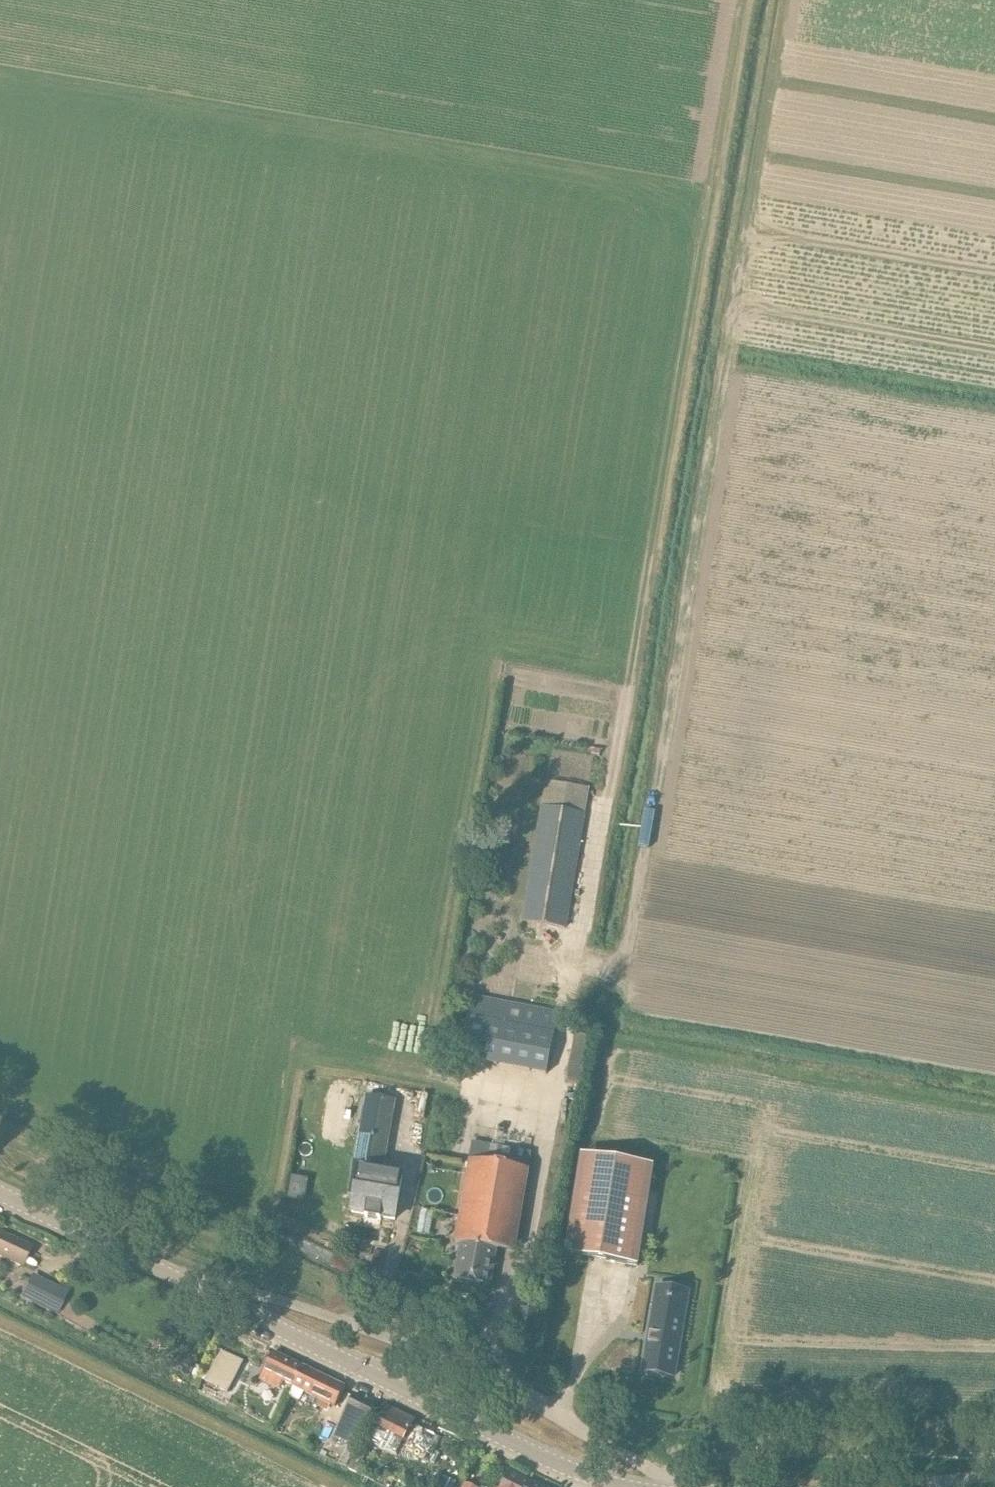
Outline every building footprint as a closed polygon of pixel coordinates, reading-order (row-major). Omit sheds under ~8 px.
[(542,806),(523,921),(537,923),(564,928),(583,813),(586,796),(588,788),(546,781),(542,806)] [(446,1045),(461,1048),(460,1058),(466,1059),(546,1074),(558,1013),(472,997),(468,1018),(451,1015),(446,1045)] [(355,1161),(349,1193),(354,1194),(353,1200),(351,1212),(365,1215),(365,1217),(380,1220),(380,1217),(395,1220),(397,1208),(403,1174),(384,1171),(388,1146),(389,1141),(396,1100),(369,1096),(366,1095),(365,1098),(361,1127),(359,1135),(355,1160),(355,1161)] [(531,1153),(471,1142),(469,1158),(455,1241),(461,1242),(454,1280),(490,1285),(496,1249),(514,1252),(529,1169),(528,1169),(531,1153)] [(581,1153),(565,1255),(588,1259),(638,1266),(650,1190),(654,1164),(581,1153)] [(20,1268),(30,1248),(0,1233),(0,1258),(20,1268)] [(32,1274),(20,1298),(21,1298),(43,1309),(44,1310),(56,1286),(35,1276),(34,1275),(32,1274)] [(656,1285),(641,1371),(675,1377),(690,1290),(656,1285)] [(221,1350),(205,1381),(227,1393),(243,1361),(221,1350)] [(282,1383),(290,1386),(301,1364),(272,1350),(258,1379),(279,1390),(282,1383)] [(196,1362),(176,1352),(169,1367),(188,1377),(196,1362)] [(301,1364),(290,1386),(301,1392),(321,1401),(322,1399),(334,1405),(344,1384),(301,1364)] [(375,1406),(353,1395),(332,1437),(354,1448),(375,1406)] [(386,1408),(368,1443),(396,1457),(400,1450),(401,1450),(429,1464),(429,1462),(441,1439),(412,1426),(414,1421),(386,1408)] [(359,1443),(349,1464),(347,1468),(358,1472),(369,1448),(359,1443)] [(501,1486),(524,1486),(528,1479),(509,1470),(501,1486)] [(528,1479),(524,1486),(544,1486),(528,1479)]
